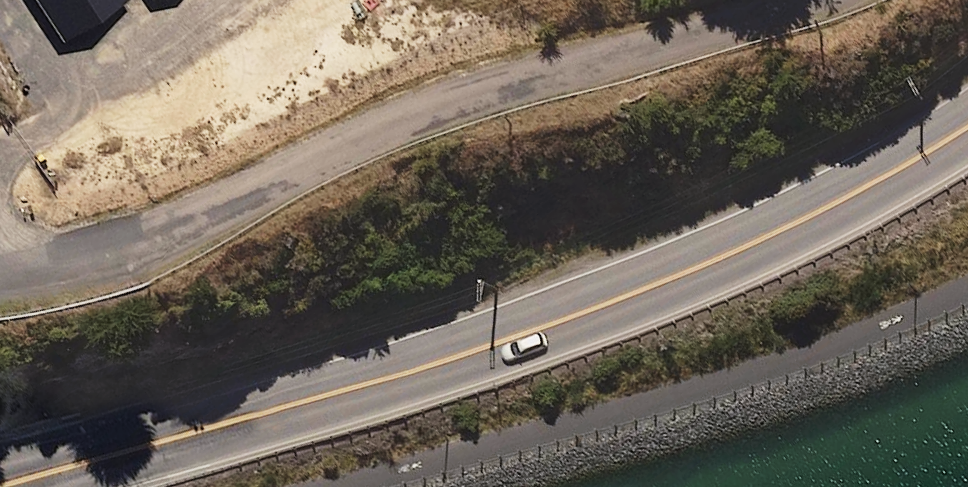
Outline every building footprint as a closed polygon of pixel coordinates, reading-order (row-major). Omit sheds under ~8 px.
[(65,39),(122,0),(39,0),(65,39)]
